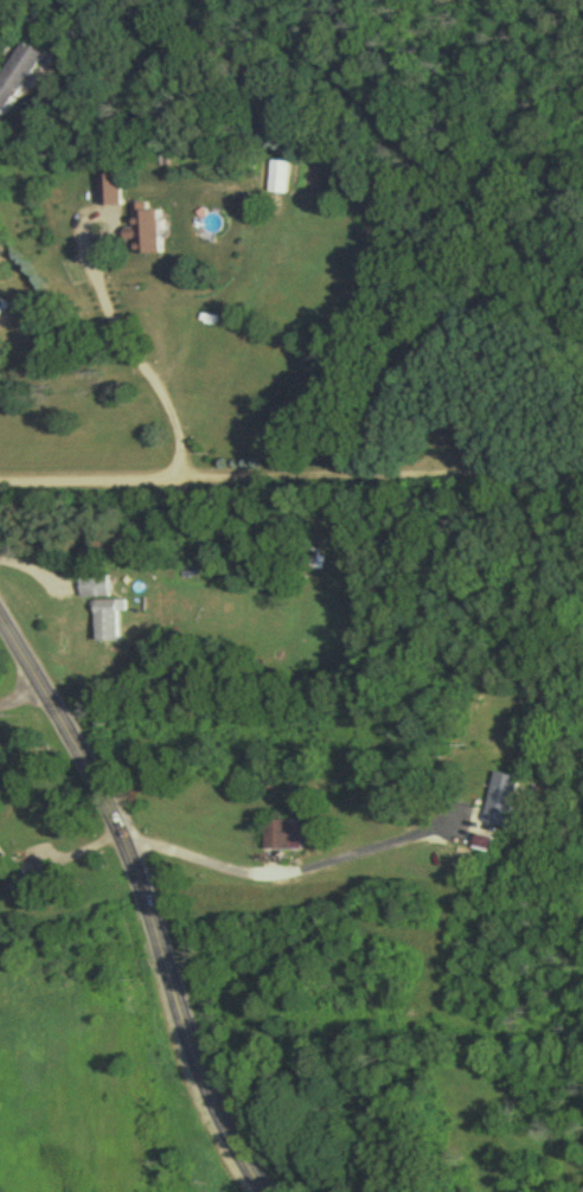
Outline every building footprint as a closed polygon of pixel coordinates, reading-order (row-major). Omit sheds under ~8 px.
[(25,41),(0,78),(0,120),(1,120),(46,54),(25,41)] [(97,209),(118,209),(118,178),(97,178),(97,209)] [(155,257),(155,213),(144,213),(144,207),(131,207),(131,232),(121,232),(121,245),(130,245),(130,257),(155,257)] [(108,601),(108,579),(79,579),(79,601),(108,601)] [(124,615),(124,605),(92,605),(92,646),(117,646),(117,615),(124,615)] [(518,783),(494,777),(482,826),(507,832),(518,783)] [(299,825),(262,825),(262,854),(299,854),(299,825)]
